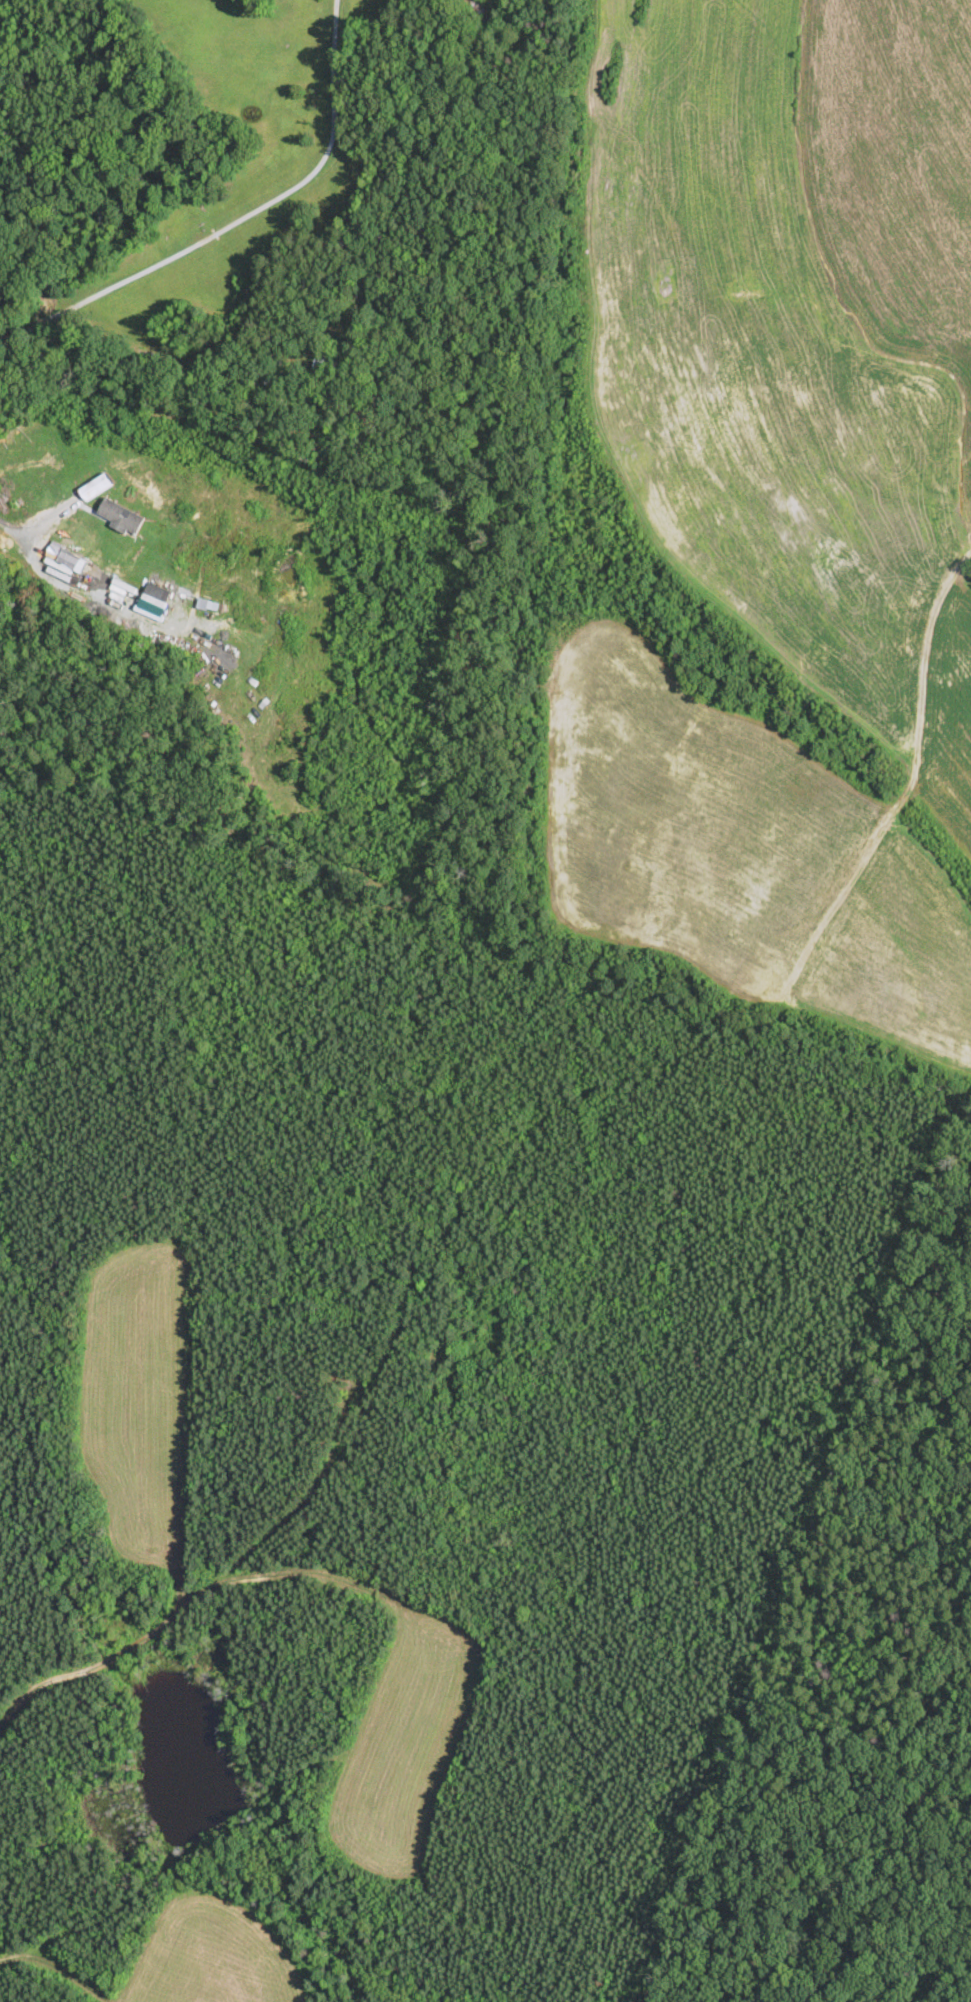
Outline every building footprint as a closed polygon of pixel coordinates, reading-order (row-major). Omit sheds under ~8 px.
[(328,372),(331,358),(317,355),(313,368),(328,372)] [(79,489),(83,501),(99,496),(95,484),(79,489)] [(135,537),(145,520),(106,498),(97,515),(135,537)] [(48,553),(46,558),(72,569),(76,558),(52,548),(50,554),(48,553)] [(171,593),(148,583),(140,600),(163,610),(171,593)] [(216,611),(217,602),(197,600),(197,610),(216,611)]
